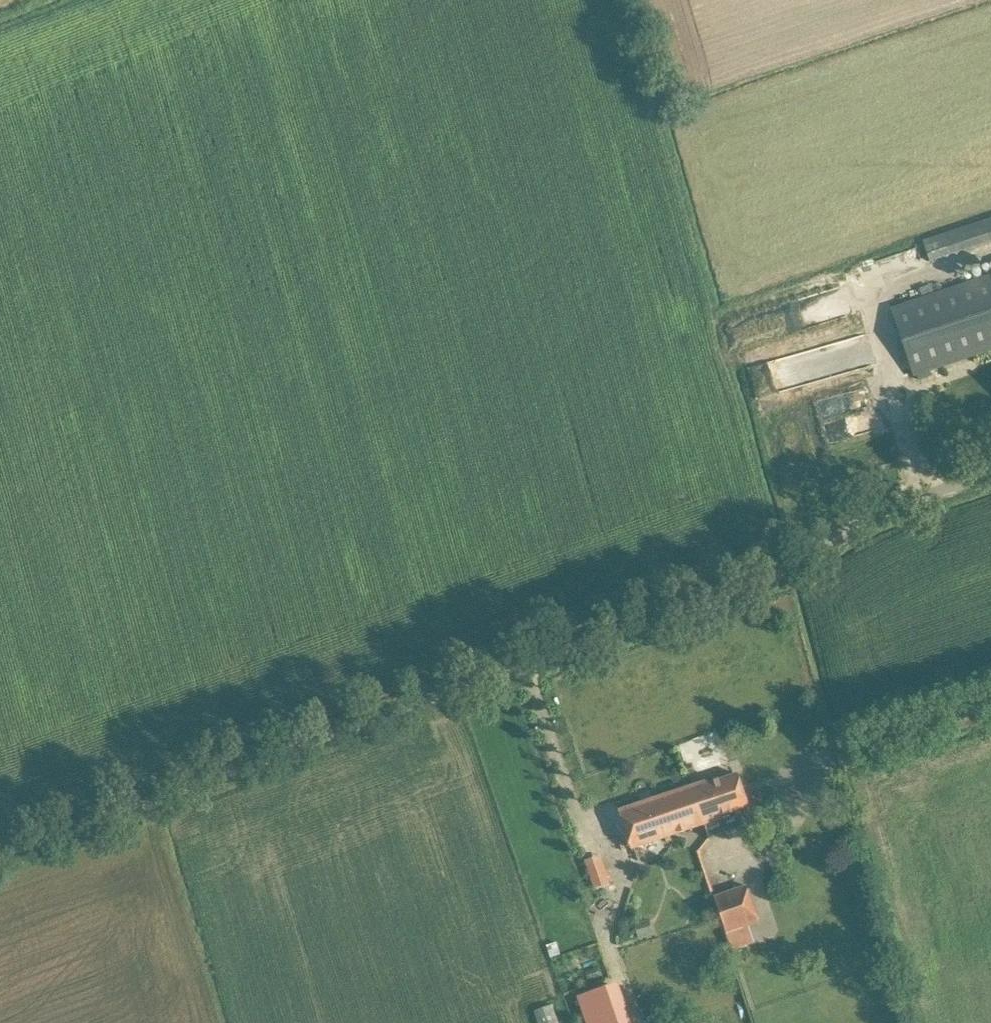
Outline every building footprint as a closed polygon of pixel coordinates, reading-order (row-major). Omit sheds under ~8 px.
[(955,224),(960,241),(980,236),(985,256),(990,255),(990,215),(955,224)] [(892,308),(908,357),(914,376),(934,369),(942,367),(990,350),(990,275),(892,308)] [(821,415),(831,414),(831,407),(841,407),(840,398),(820,399),(821,415)] [(976,422),(982,438),(990,435),(990,417),(976,422)] [(749,806),(738,774),(710,783),(709,781),(692,786),(619,811),(632,849),(705,824),(722,819),(721,816),(740,809),(749,806)] [(593,889),(611,883),(601,853),(583,859),(593,889)] [(729,932),(760,922),(747,886),(717,896),(729,932)] [(578,997),(587,1022),(625,1022),(612,984),(578,997)] [(552,1006),(534,1012),(538,1022),(558,1022),(552,1006)]
